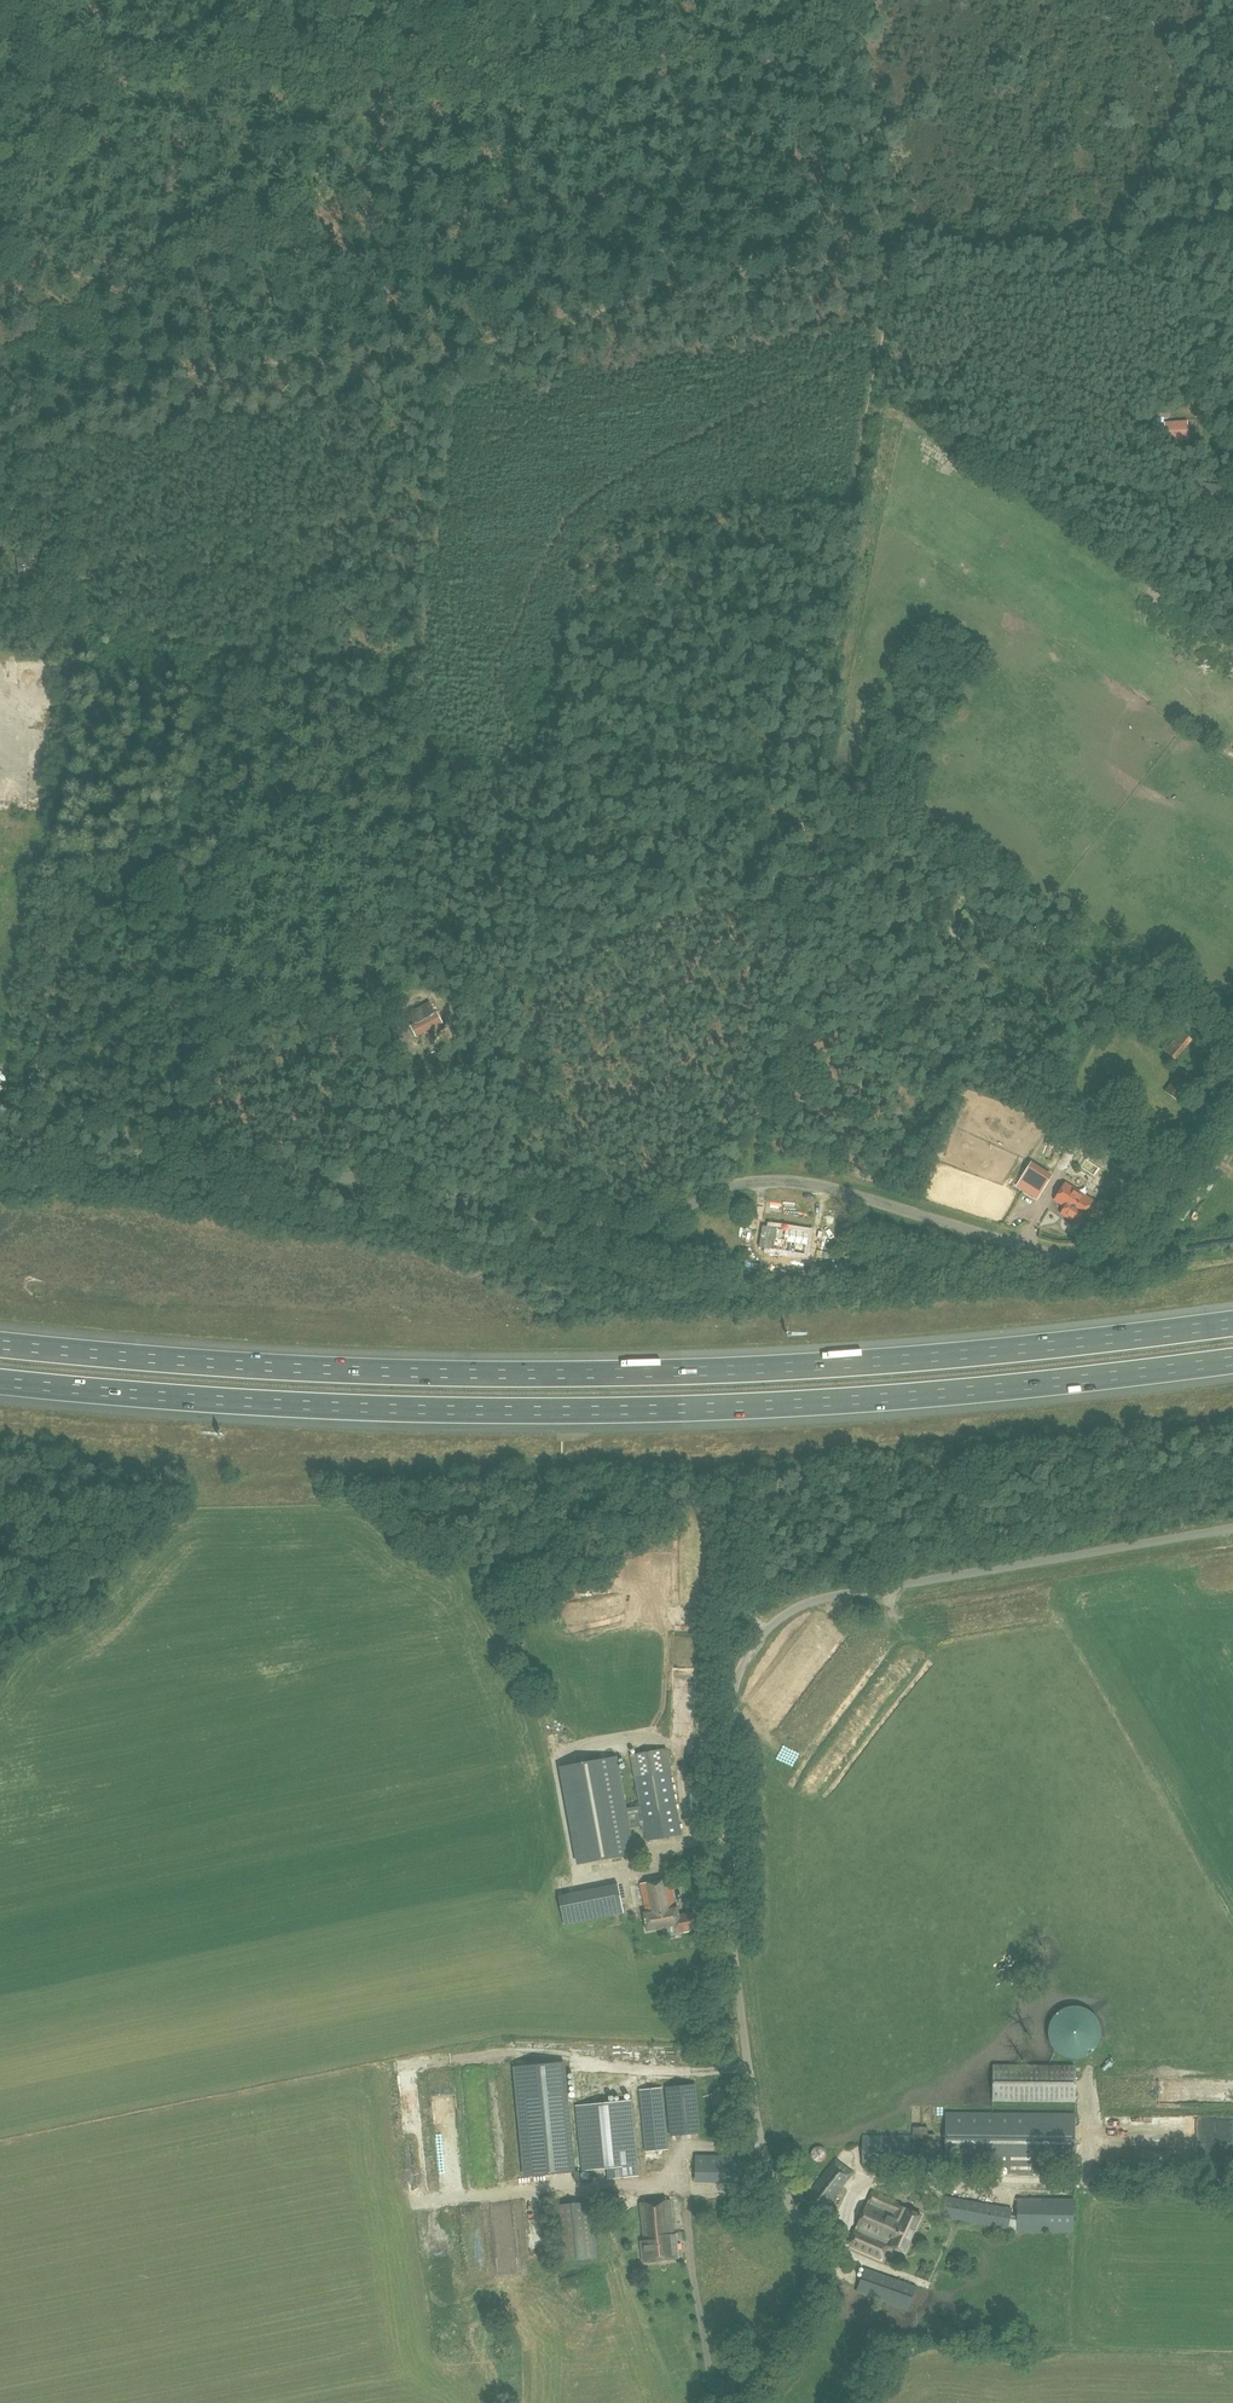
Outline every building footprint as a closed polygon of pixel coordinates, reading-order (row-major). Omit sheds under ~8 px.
[(1167,438),(1188,436),(1187,422),(1166,424),(1167,438)] [(1221,501),(1223,487),(1202,484),(1200,498),(1221,501)] [(34,564),(38,563),(37,556),(18,558),(20,573),(35,571),(34,564)] [(418,1034),(435,1025),(430,1016),(413,1025),(418,1034)] [(1191,1039),(1181,1031),(1165,1052),(1175,1060),(1191,1039)] [(1179,1101),(1194,1079),(1181,1069),(1165,1091),(1179,1101)] [(1037,1198),(1049,1179),(1029,1166),(1017,1185),(1037,1198)] [(1088,1212),(1086,1211),(1093,1200),(1066,1183),(1055,1199),(1066,1206),(1063,1210),(1067,1213),(1066,1216),(1079,1225),(1088,1212)] [(807,1244),(809,1233),(767,1226),(763,1247),(794,1252),(795,1242),(807,1244)] [(586,1357),(566,1358),(567,1369),(587,1368),(586,1357)] [(648,1840),(681,1834),(670,1771),(671,1771),(667,1748),(631,1755),(635,1778),(636,1777),(648,1840)] [(615,1757),(565,1766),(583,1863),(633,1854),(615,1757)] [(592,1909),(623,1909),(623,1872),(596,1872),(596,1879),(592,1879),(592,1909)] [(678,1932),(697,1928),(694,1913),(680,1915),(678,1906),(676,1906),(671,1878),(642,1883),(647,1912),(644,1912),(647,1930),(677,1925),(678,1932)] [(579,2171),(576,2171),(566,2061),(513,2066),(524,2177),(574,2172),(575,2181),(580,2180),(579,2171)] [(1075,2066),(994,2065),(993,2101),(1074,2101),(1075,2066)] [(671,2136),(701,2133),(696,2084),(666,2088),(671,2136)] [(646,2151),(668,2149),(662,2088),(640,2090),(646,2151)] [(638,2176),(637,2165),(630,2100),(576,2105),(583,2170),(607,2168),(608,2178),(638,2176)] [(1074,2166),(1074,2114),(946,2112),(945,2165),(1074,2166)] [(1223,2125),(1223,2137),(1232,2138),(1232,2126),(1223,2125)] [(910,2165),(911,2136),(863,2135),(863,2165),(910,2165)] [(1127,2136),(1109,2137),(1109,2145),(1128,2145),(1127,2136)] [(817,2159),(828,2159),(827,2147),(816,2148),(817,2159)] [(821,2214),(853,2173),(835,2159),(803,2199),(821,2214)] [(896,2203),(873,2192),(848,2246),(881,2261),(888,2246),(905,2254),(921,2216),(895,2205),(896,2203)] [(1007,2228),(1011,2208),(946,2196),(942,2216),(1007,2228)] [(643,2261),(679,2257),(676,2233),(674,2233),(671,2199),(640,2202),(644,2240),(641,2240),(643,2261)] [(1073,2231),(1074,2200),(1018,2199),(1018,2231),(1073,2231)] [(561,2261),(597,2258),(591,2201),(555,2205),(561,2261)] [(926,2213),(936,2216),(938,2208),(928,2205),(926,2213)] [(908,2309),(916,2286),(866,2268),(858,2291),(908,2309)]
